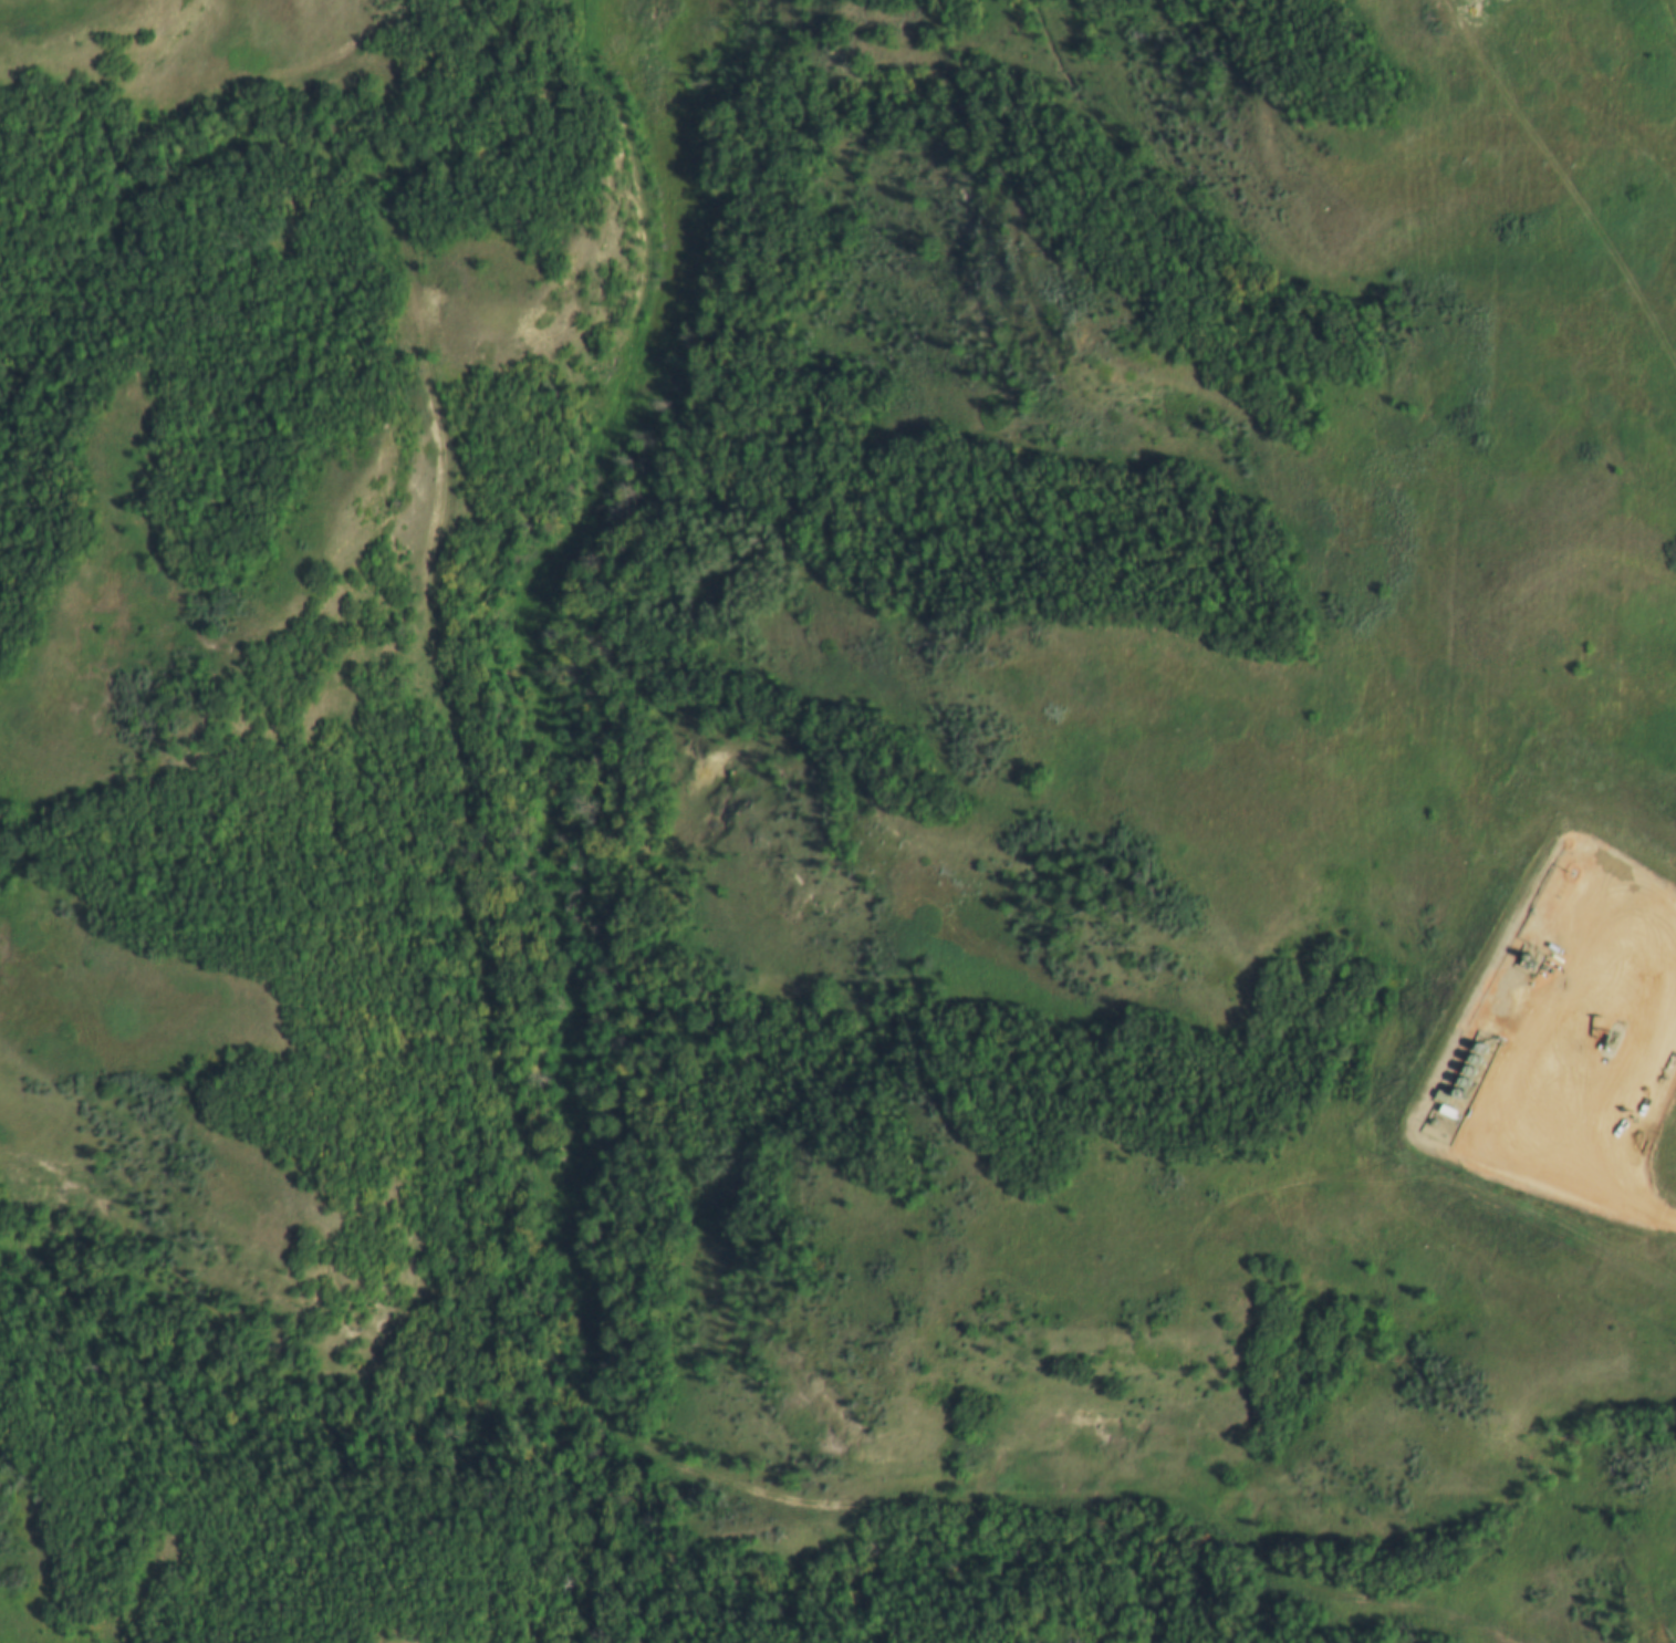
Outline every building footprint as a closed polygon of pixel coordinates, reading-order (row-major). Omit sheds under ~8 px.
[(1479,1057),(1478,1058),(1477,1058),(1475,1058),(1474,1057),(1472,1054),(1471,1053),(1471,1051),(1472,1050),(1474,1049),(1475,1048),(1476,1048),(1478,1048),(1479,1048),(1481,1049),(1481,1051),(1482,1052),(1481,1054),(1481,1056),(1479,1057)] [(1472,1069),(1471,1070),(1470,1070),(1468,1069),(1467,1069),(1466,1067),(1465,1065),(1465,1063),(1466,1062),(1467,1061),(1468,1060),(1469,1060),(1471,1060),(1472,1060),(1475,1061),(1475,1063),(1476,1064),(1475,1067),(1475,1068),(1472,1069)] [(1467,1081),(1466,1082),(1465,1082),(1462,1081),(1461,1080),(1460,1079),(1459,1078),(1459,1075),(1460,1074),(1461,1073),(1462,1072),(1464,1071),(1466,1071),(1467,1072),(1469,1073),(1469,1074),(1470,1077),(1469,1079),(1469,1080),(1467,1081)] [(1461,1092),(1459,1093),(1458,1093),(1456,1092),(1455,1092),(1454,1090),(1454,1089),(1454,1088),(1454,1085),(1455,1084),(1456,1083),(1458,1082),(1459,1083),(1461,1083),(1462,1084),(1464,1086),(1464,1088),(1464,1090),(1462,1091),(1461,1092)] [(1456,1104),(1455,1105),(1453,1105),(1451,1105),(1450,1104),(1449,1103),(1448,1101),(1448,1100),(1449,1098),(1449,1096),(1451,1095),(1453,1095),(1455,1095),(1456,1095),(1457,1098),(1458,1099),(1458,1101),(1458,1102),(1457,1103),(1456,1104)]
